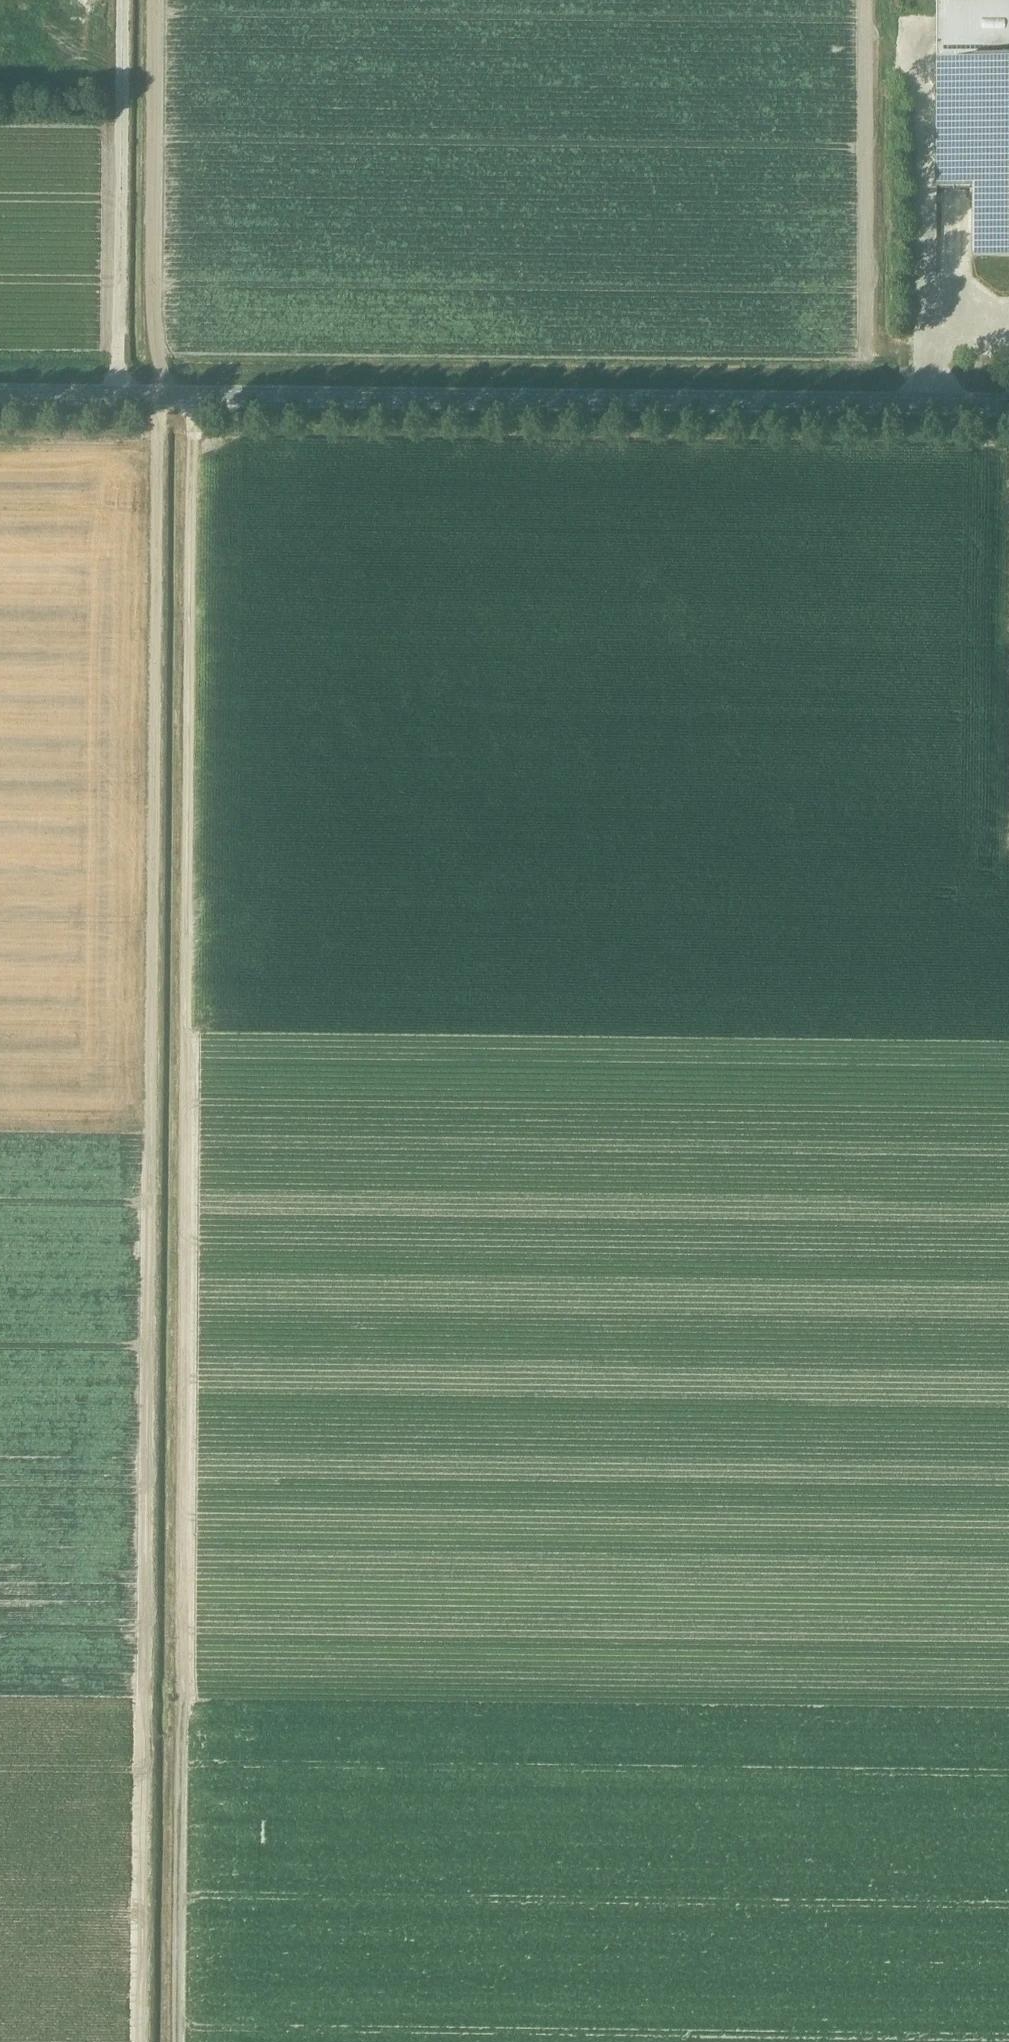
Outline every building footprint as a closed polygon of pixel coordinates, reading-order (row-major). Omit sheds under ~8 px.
[(936,55),(973,55),(1008,55),(1008,0),(937,0),(936,55)] [(935,185),(972,185),(972,249),(1008,249),(1008,55),(973,55),(936,55),(936,128),(935,185)]
